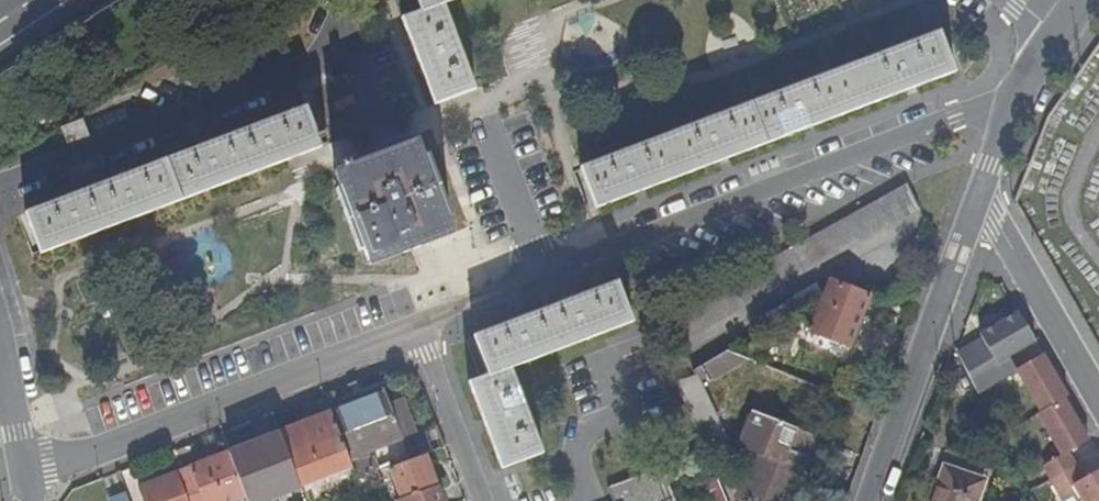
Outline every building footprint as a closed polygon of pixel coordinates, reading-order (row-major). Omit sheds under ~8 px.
[(422,12),(402,19),(434,105),(474,90),(443,5),(456,0),(417,0),(422,12)] [(952,72),(937,33),(581,170),(597,209),(952,72)] [(327,146),(322,134),(315,137),(306,109),(25,214),(41,254),(327,146)] [(81,120),(60,127),(67,147),(73,145),(89,139),(81,120)] [(418,141),(395,152),(337,174),(368,268),(415,250),(452,236),(418,141)] [(919,206),(906,181),(879,197),(891,221),(919,206)] [(891,221),(879,197),(786,249),(666,316),(678,341),(891,221)] [(828,279),(822,293),(800,348),(845,366),(853,348),(849,346),(869,295),(855,290),(828,279)] [(501,469),(541,455),(510,370),(631,323),(616,283),(474,338),(488,377),(470,384),(501,469)] [(1035,341),(1017,311),(979,334),(982,338),(958,352),(971,379),(1008,357),(1035,341)] [(1008,357),(971,379),(978,393),(1015,371),(1040,412),(1063,398),(1067,396),(1042,353),(1015,369),(1008,357)] [(677,382),(706,451),(727,439),(694,376),(677,382)] [(384,394),(331,415),(347,458),(351,457),(400,437),(387,403),(384,394)] [(401,398),(387,403),(400,437),(415,432),(401,398)] [(1063,398),(1040,412),(1036,414),(1060,454),(1041,465),(1049,480),(1075,465),(1068,452),(1088,440),(1063,398)] [(757,451),(802,469),(816,436),(752,410),(739,443),(757,451)] [(347,458),(331,415),(278,434),(295,478),(298,486),(350,466),(347,458)] [(295,478),(278,434),(227,453),(244,496),(244,498),(266,489),(295,478)] [(802,469),(757,451),(738,496),(748,500),(747,500),(789,500),(802,469)] [(176,472),(176,473),(187,500),(230,500),(244,496),(227,453),(176,472)] [(423,456),(390,469),(402,500),(440,500),(423,456)] [(350,466),(356,482),(371,476),(365,458),(353,462),(351,457),(347,458),(350,466)] [(930,500),(977,500),(983,483),(964,476),(966,471),(944,462),(930,500)] [(1049,480),(1057,493),(1072,484),(1082,500),(1098,500),(1098,469),(1083,478),(1075,465),(1049,480)] [(665,466),(656,469),(669,500),(678,500),(665,466)] [(656,469),(632,478),(608,487),(613,500),(669,500),(656,469)] [(176,473),(137,488),(142,500),(187,500),(176,473)] [(270,500),(299,489),(298,486),(295,478),(266,489),(270,500)] [(125,492),(108,499),(108,500),(129,500),(125,492)]
